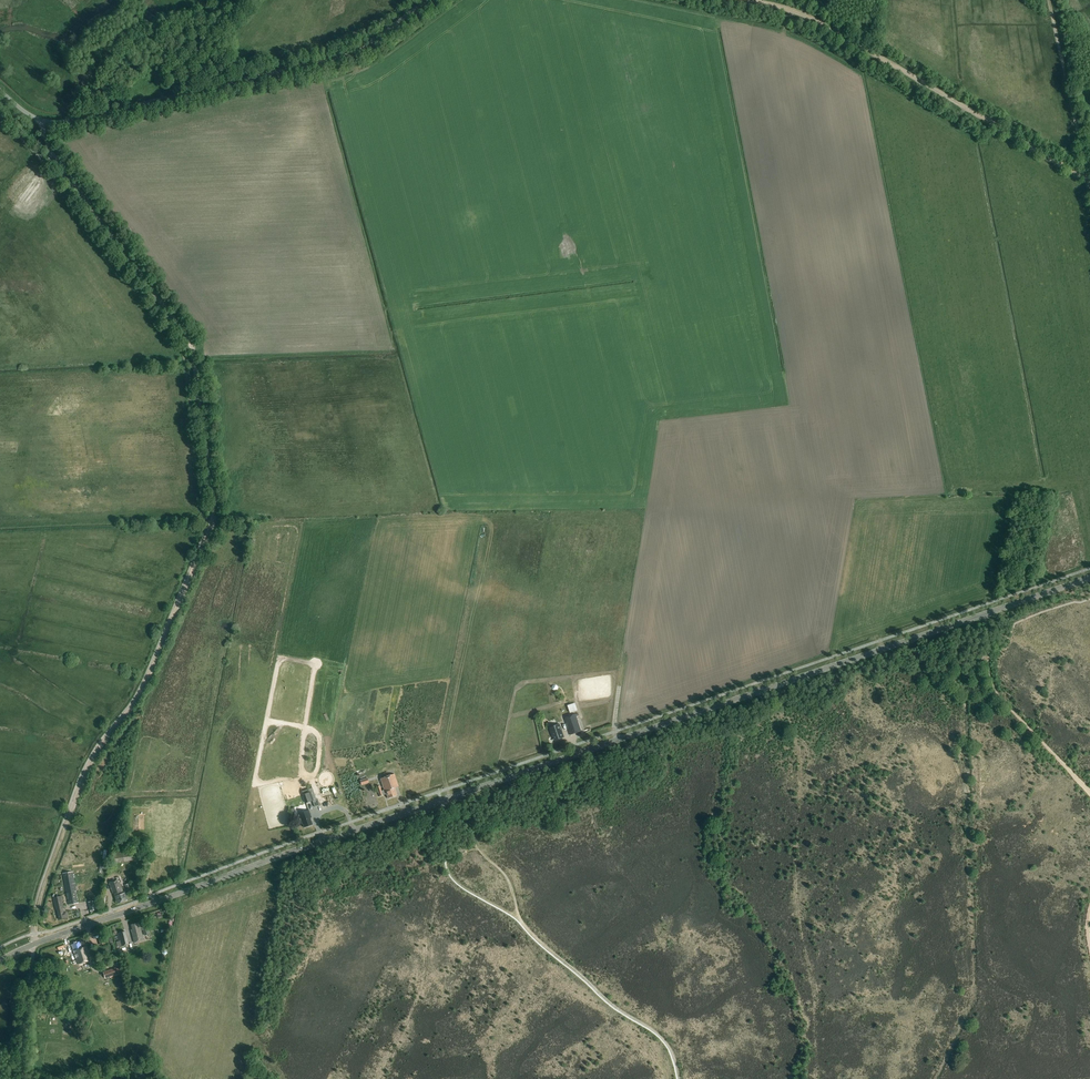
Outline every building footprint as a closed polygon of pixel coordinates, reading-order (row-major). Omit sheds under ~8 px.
[(576,714),(564,718),(571,735),(582,731),(576,714)] [(565,737),(560,724),(550,728),(553,736),(554,736),(555,740),(565,737)] [(398,786),(394,774),(380,779),(385,791),(382,792),(379,785),(376,787),(379,796),(386,793),(388,798),(396,795),(394,788),(398,786)] [(315,807),(320,805),(318,799),(316,800),(312,788),(302,791),(303,795),(306,803),(309,801),(310,801),(312,800),(315,807)] [(311,818),(308,810),(298,814),(301,822),(302,822),(304,827),(312,824),(310,818),(311,818)] [(115,863),(132,860),(130,851),(122,853),(122,849),(113,851),(115,863)] [(78,903),(77,897),(73,872),(63,873),(68,905),(78,903)] [(129,884),(125,885),(127,890),(123,891),(118,879),(109,882),(112,893),(114,893),(118,904),(128,900),(125,893),(132,891),(129,884)] [(65,911),(62,896),(53,898),(55,910),(57,910),(59,919),(68,917),(66,911),(65,911)] [(132,933),(134,942),(144,940),(141,930),(143,930),(145,935),(149,934),(147,926),(140,928),(139,923),(131,925),(133,933),(132,933)] [(121,946),(129,943),(126,931),(117,934),(121,946)] [(82,948),(79,942),(71,945),(79,964),(91,960),(86,946),(82,948)] [(121,974),(118,967),(103,972),(105,978),(110,977),(111,978),(121,974)] [(51,1024),(60,1024),(60,1015),(51,1015),(51,1024)]
